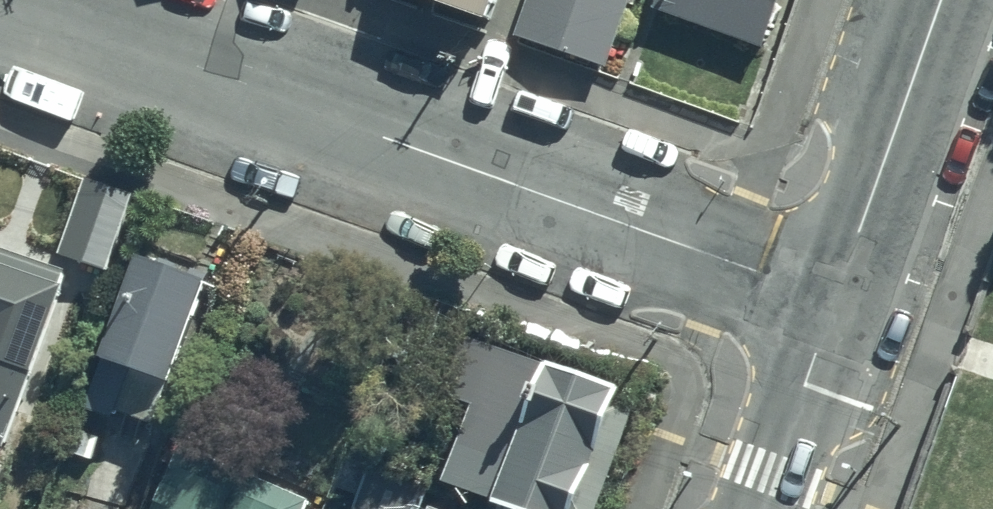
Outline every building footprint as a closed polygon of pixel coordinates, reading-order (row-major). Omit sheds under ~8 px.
[(493,28),(503,0),(415,0),(493,28)] [(637,0),(533,0),(518,38),(610,72),(637,0)] [(657,17),(765,55),(784,0),(663,0),(657,17)] [(93,180),(76,240),(107,249),(124,190),(93,180)] [(2,465),(69,265),(0,242),(0,464),(2,465)] [(177,374),(212,270),(142,246),(72,450),(99,459),(87,493),(128,507),(174,373),(177,374)] [(470,328),(446,390),(480,403),(453,472),(551,508),(601,508),(644,398),(630,392),(634,381),(553,350),(550,359),(470,328)] [(155,508),(312,508),(320,489),(187,433),(155,508)] [(438,498),(433,508),(466,508),(438,498)]
